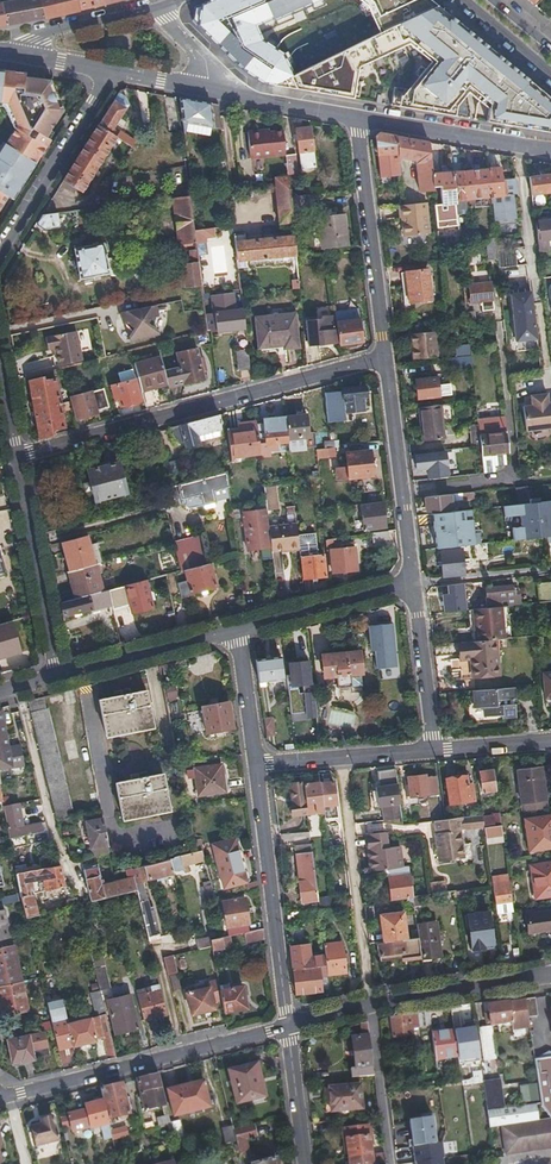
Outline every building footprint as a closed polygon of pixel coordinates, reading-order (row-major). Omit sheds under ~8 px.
[(9,25),(2,3),(1,0),(0,0),(0,26),(9,25)] [(9,25),(45,18),(40,0),(14,0),(2,3),(9,25)] [(45,18),(48,17),(81,10),(78,0),(40,0),(45,18)] [(81,10),(99,6),(105,4),(104,0),(78,0),(81,10)] [(346,50),(324,0),(308,0),(256,22),(246,0),(235,0),(237,5),(215,14),(215,22),(273,70),(286,72),(299,73),(346,50)] [(256,22),(308,0),(246,0),(256,22)] [(361,42),(369,38),(360,17),(352,0),(324,0),(346,50),(361,42)] [(414,82),(429,69),(428,68),(400,44),(384,31),(369,38),(361,42),(364,50),(375,45),(373,43),(377,41),(414,82)] [(338,59),(334,78),(371,85),(375,61),(348,56),(347,61),(338,59)] [(526,76),(507,61),(491,74),(506,91),(526,76)] [(9,104),(17,127),(5,145),(3,143),(0,148),(0,170),(4,184),(8,197),(9,201),(11,198),(24,177),(49,138),(43,135),(59,112),(48,79),(23,76),(23,72),(0,69),(0,103),(9,104)] [(460,96),(453,90),(429,69),(414,82),(420,88),(402,106),(440,113),(450,105),(460,96)] [(526,76),(506,91),(499,96),(508,108),(537,85),(526,76)] [(80,83),(48,79),(59,112),(43,135),(49,138),(82,87),(80,83)] [(470,105),(460,96),(450,105),(463,109),(457,116),(469,118),(478,112),(470,105)] [(508,108),(499,96),(489,104),(478,112),(469,118),(474,119),(490,122),(508,108)] [(480,96),(470,105),(478,112),(489,104),(480,96)] [(211,136),(211,126),(214,127),(213,115),(212,103),(181,97),(180,97),(183,120),(184,130),(211,136)] [(126,109),(114,100),(98,125),(112,133),(126,109)] [(77,157),(96,169),(117,137),(112,133),(98,125),(77,157)] [(301,167),(316,166),(311,127),(296,129),(298,152),(300,152),(301,167)] [(286,154),(284,131),(263,133),(263,130),(247,132),(250,157),(286,154)] [(399,156),(397,136),(379,133),(376,135),(380,156),(381,164),(391,163),(399,162),(399,156)] [(432,175),(429,142),(397,136),(399,156),(417,160),(419,189),(433,188),(432,175)] [(498,153),(488,152),(489,169),(490,174),(492,196),(492,201),(494,219),(494,225),(516,223),(513,184),(506,185),(505,178),(502,179),(501,167),(500,167),(498,153)] [(296,154),(286,154),(288,170),(298,169),(296,154)] [(505,155),(506,171),(515,170),(513,156),(505,155)] [(82,192),(96,169),(77,157),(67,173),(62,180),(75,188),(82,192)] [(490,174),(489,169),(463,172),(466,204),(492,201),(492,196),(490,174)] [(0,170),(0,210),(8,197),(4,184),(0,170)] [(466,204),(463,172),(452,173),(455,205),(466,204)] [(455,205),(452,173),(439,174),(442,201),(442,206),(455,205)] [(442,201),(439,174),(432,175),(433,188),(435,201),(435,202),(442,201)] [(530,176),(534,206),(545,205),(543,192),(550,191),(550,174),(530,176)] [(273,188),(289,186),(288,178),(272,179),(273,188)] [(72,192),(75,188),(62,180),(60,184),(72,192)] [(280,222),(293,221),(292,212),(290,196),(289,186),(273,188),(275,207),(279,207),(280,222)] [(310,210),(309,194),(290,196),(292,212),(310,210)] [(196,241),(190,195),(172,197),(179,244),(196,241)] [(430,233),(426,202),(405,204),(400,205),(401,217),(404,216),(406,236),(430,233)] [(321,210),(326,249),(348,246),(344,215),(333,215),(332,208),(321,210)] [(322,249),(326,249),(321,210),(317,210),(322,249)] [(59,226),(58,212),(41,214),(38,220),(35,224),(42,228),(59,226)] [(494,225),(494,219),(486,220),(487,230),(495,229),(494,225)] [(536,221),(538,237),(539,250),(550,249),(550,219),(536,221)] [(496,249),(495,235),(481,236),(483,262),(497,260),(496,249)] [(289,255),(296,254),(294,237),(246,242),(245,236),(235,238),(238,261),(289,255)] [(115,250),(114,241),(80,246),(84,276),(114,272),(110,251),(115,250)] [(515,247),(496,249),(497,260),(498,267),(516,265),(515,247)] [(297,265),(296,254),(289,255),(289,266),(297,265)] [(184,286),(201,283),(198,261),(182,263),(184,286)] [(427,271),(406,274),(409,303),(431,301),(427,271)] [(471,303),(481,302),(492,301),(491,284),(469,285),(471,303)] [(536,338),(531,291),(511,293),(515,341),(536,338)] [(215,323),(245,319),(243,307),(236,308),(235,300),(212,302),(215,323)] [(492,301),(481,302),(481,311),(493,310),(492,301)] [(157,307),(122,313),(124,325),(130,324),(130,325),(132,326),(132,327),(133,328),(134,329),(135,330),(129,337),(130,343),(159,336),(158,332),(152,328),(153,327),(154,325),(155,324),(155,323),(156,321),(156,319),(157,319),(159,318),(157,307)] [(360,309),(337,312),(341,344),(364,341),(360,309)] [(474,312),(467,313),(468,325),(475,324),(474,312)] [(298,347),(294,313),(257,318),(259,345),(284,343),(285,348),(298,347)] [(334,327),(333,315),(322,316),(322,319),(306,320),(308,343),(336,341),(335,327),(334,327)] [(76,331),(46,337),(48,349),(55,347),(58,365),(82,360),(76,331)] [(437,356),(434,332),(411,335),(411,344),(415,344),(417,358),(437,356)] [(166,371),(169,383),(170,386),(203,378),(196,349),(177,354),(181,367),(166,371)] [(239,371),(251,369),(249,353),(237,354),(239,371)] [(163,356),(135,364),(142,390),(169,383),(166,371),(163,356)] [(471,356),(455,358),(456,366),(472,365),(471,356)] [(30,381),(40,436),(53,433),(53,429),(65,426),(57,378),(45,381),(43,377),(30,381)] [(142,402),(136,377),(111,383),(114,395),(118,393),(121,406),(142,402)] [(446,384),(445,377),(416,381),(418,399),(441,396),(440,384),(446,384)] [(364,411),(363,398),(367,398),(365,386),(343,389),(343,392),(325,393),(328,423),(347,421),(345,412),(364,411)] [(110,407),(105,388),(71,396),(77,418),(98,413),(97,411),(110,407)] [(550,434),(550,403),(547,403),(546,394),(530,396),(531,405),(522,406),(525,431),(549,428),(550,434)] [(423,420),(420,420),(422,442),(444,440),(443,425),(453,425),(451,404),(424,407),(422,407),(423,420)] [(222,428),(220,414),(182,424),(170,427),(174,444),(184,442),(185,446),(199,442),(198,435),(222,428)] [(306,415),(285,417),(288,440),(309,437),(306,415)] [(288,440),(285,417),(264,420),(267,445),(288,443),(288,440)] [(478,430),(480,448),(481,455),(493,454),(508,452),(504,417),(477,420),(478,425),(478,430)] [(261,454),(261,453),(260,451),(257,429),(256,422),(239,425),(240,432),(228,434),(232,459),(261,454)] [(469,425),(471,449),(480,448),(478,430),(478,425),(469,425)] [(222,435),(222,428),(198,435),(199,442),(222,435)] [(162,448),(158,430),(148,433),(153,450),(162,448)] [(379,475),(376,450),(352,454),(354,469),(344,470),(344,479),(379,475)] [(427,472),(427,479),(444,478),(443,467),(442,454),(414,457),(416,470),(424,469),(427,472)] [(493,454),(481,455),(483,473),(495,472),(493,454)] [(176,461),(167,463),(170,478),(180,476),(176,461)] [(126,493),(118,462),(89,470),(95,501),(126,493)] [(228,475),(228,471),(182,482),(171,485),(174,495),(171,499),(172,502),(177,501),(178,506),(186,505),(184,500),(200,496),(203,507),(215,504),(213,493),(230,489),(228,475)] [(180,476),(170,478),(171,485),(182,482),(180,476)] [(273,487),(283,486),(282,478),(271,479),(273,487)] [(517,486),(518,504),(529,503),(527,485),(519,486),(517,486)] [(474,499),(473,492),(462,493),(463,500),(474,499)] [(450,495),(425,498),(426,511),(451,508),(450,495)] [(386,528),(383,504),(361,506),(363,530),(386,528)] [(295,520),(294,506),(286,507),(287,521),(295,520)] [(9,509),(0,510),(0,524),(12,522),(9,509)] [(274,551),(273,541),(272,532),(271,527),(270,519),(269,511),(259,512),(254,513),(253,510),(248,511),(248,514),(246,514),(245,514),(246,522),(247,529),(250,551),(262,549),(264,561),(275,560),(275,555),(274,551)] [(299,537),(298,525),(271,527),(272,532),(273,541),(274,551),(282,550),(290,550),(291,552),(301,551),(300,545),(299,537)] [(390,539),(389,529),(373,532),(374,541),(390,539)] [(198,535),(173,542),(180,570),(206,564),(198,535)] [(327,577),(325,557),(319,557),(317,535),(299,537),(300,545),(301,551),(302,559),(304,559),(306,580),(327,577)] [(87,536),(63,541),(69,570),(96,564),(101,563),(97,545),(90,546),(87,536)] [(486,542),(474,543),(476,561),(488,560),(486,542)] [(354,547),(349,548),(333,549),(335,572),(358,570),(356,547),(354,547)] [(440,552),(443,576),(467,573),(466,567),(463,567),(461,549),(440,552)] [(96,564),(69,570),(75,599),(103,592),(96,564)] [(191,595),(216,589),(211,567),(186,573),(176,575),(177,579),(180,594),(182,599),(191,597),(191,595)] [(540,581),(541,601),(550,600),(550,580),(540,581)] [(107,591),(112,611),(129,607),(132,614),(153,610),(147,582),(107,591)] [(494,596),(491,597),(491,601),(492,606),(498,605),(500,605),(501,605),(501,600),(508,599),(508,604),(526,602),(525,590),(520,590),(520,584),(493,587),(494,596)] [(455,589),(457,609),(472,608),(476,607),(475,599),(479,599),(478,592),(474,593),(475,587),(455,589)] [(75,599),(60,602),(63,619),(92,612),(93,615),(112,611),(107,591),(103,592),(75,599)] [(501,605),(500,605),(503,636),(505,636),(510,636),(507,604),(501,605)] [(476,607),(472,608),(473,620),(478,620),(479,639),(496,637),(501,637),(503,636),(500,605),(498,605),(492,606),(481,607),(476,607)] [(394,625),(370,625),(371,670),(395,669),(394,625)] [(460,641),(462,658),(471,657),(473,676),(499,674),(497,651),(496,637),(479,639),(475,639),(460,641)] [(365,693),(360,653),(324,656),(326,677),(337,677),(338,689),(352,688),(352,694),(365,693)] [(277,655),(253,660),(257,683),(280,678),(277,655)] [(311,682),(308,660),(290,662),(291,675),(287,675),(291,714),(306,712),(306,717),(318,716),(314,682),(311,682)] [(513,696),(512,686),(473,689),(474,705),(482,706),(483,714),(502,713),(502,715),(514,715),(514,702),(507,703),(506,697),(513,696)] [(151,723),(144,690),(97,699),(103,732),(151,723)] [(44,705),(42,696),(27,700),(55,818),(72,814),(47,705),(44,705)] [(231,726),(226,700),(199,705),(204,731),(231,726)] [(263,718),(266,738),(275,736),(272,717),(263,718)] [(11,765),(12,767),(24,764),(20,745),(8,747),(6,735),(0,736),(0,767),(11,765)] [(224,791),(219,764),(192,768),(197,795),(224,791)] [(521,811),(547,807),(541,765),(516,768),(521,811)] [(402,817),(395,768),(373,770),(376,786),(372,786),(374,804),(377,804),(379,819),(402,817)] [(495,790),(492,769),(480,771),(482,792),(495,790)] [(167,807),(160,773),(113,782),(119,816),(167,807)] [(438,793),(435,776),(426,777),(426,774),(408,775),(409,795),(418,794),(438,793)] [(466,775),(445,777),(449,803),(473,800),(471,784),(467,784),(466,775)] [(304,783),(304,780),(292,782),(293,787),(290,787),(292,801),(290,801),(291,814),(308,812),(304,783)] [(334,780),(320,782),(324,810),(325,818),(339,816),(334,780)] [(304,783),(308,812),(324,810),(320,782),(304,783)] [(418,794),(409,795),(410,803),(418,802),(418,794)] [(18,803),(3,805),(4,810),(8,837),(24,834),(42,831),(39,821),(22,824),(18,803)] [(494,826),(501,825),(499,814),(499,813),(492,813),(494,826)] [(523,818),(528,851),(550,847),(550,814),(523,818)] [(463,816),(445,818),(443,819),(442,819),(435,820),(437,830),(434,830),(438,858),(451,857),(464,855),(460,828),(465,827),(463,816)] [(108,853),(101,817),(84,820),(91,857),(108,853)] [(485,837),(502,835),(501,825),(494,826),(484,827),(485,837)] [(385,831),(365,833),(367,849),(372,848),(373,869),(384,868),(401,866),(399,845),(387,846),(385,831)] [(26,844),(24,834),(8,837),(10,847),(26,844)] [(237,851),(234,839),(211,845),(222,887),(246,882),(237,851)] [(191,842),(193,853),(200,851),(198,840),(191,842)] [(311,841),(295,843),(296,855),(297,855),(300,900),(317,898),(311,841)] [(241,850),(237,851),(246,882),(251,881),(241,850)] [(200,851),(193,853),(167,859),(170,869),(180,867),(180,864),(202,859),(200,851)] [(63,872),(60,864),(57,857),(40,861),(41,865),(42,869),(46,886),(60,883),(65,882),(63,872)] [(133,890),(147,943),(159,941),(153,913),(148,914),(148,911),(145,902),(144,902),(140,884),(152,881),(163,878),(171,876),(170,869),(167,859),(136,867),(128,868),(130,875),(133,890)] [(530,863),(535,897),(550,895),(550,860),(530,863)] [(133,890),(130,875),(125,877),(101,883),(96,884),(96,880),(95,875),(97,875),(95,863),(89,865),(90,868),(83,869),(85,876),(90,899),(109,895),(133,890)] [(26,864),(14,867),(20,892),(46,886),(42,869),(38,869),(37,865),(27,867),(26,864)] [(409,865),(401,866),(384,868),(385,876),(389,875),(410,873),(409,865)] [(130,875),(128,868),(117,871),(118,875),(124,873),(125,877),(130,875)] [(413,895),(410,873),(389,875),(392,898),(413,895)] [(493,886),(495,903),(512,900),(508,875),(491,877),(493,886)] [(431,892),(446,889),(445,879),(429,882),(431,892)] [(203,896),(212,894),(209,882),(200,884),(203,896)] [(20,892),(22,900),(25,914),(36,912),(32,898),(62,892),(60,883),(46,886),(20,892)] [(20,892),(1,897),(3,905),(22,900),(20,892)] [(427,903),(426,894),(413,895),(414,905),(421,904),(427,903)] [(69,904),(78,902),(76,895),(67,896),(69,904)] [(228,935),(244,932),(249,931),(247,923),(249,922),(245,898),(222,901),(228,935)] [(423,922),(421,904),(414,905),(415,909),(415,914),(417,923),(423,922)] [(338,919),(337,906),(319,908),(321,920),(338,919)] [(10,938),(4,909),(0,910),(0,941),(10,938)] [(308,909),(287,912),(288,920),(288,921),(309,919),(308,909)] [(527,914),(529,931),(550,928),(550,910),(527,914)] [(381,914),(384,938),(393,937),(406,935),(403,911),(393,912),(381,914)] [(494,947),(489,913),(468,916),(473,948),(484,946),(484,948),(494,947)] [(418,934),(420,947),(423,946),(423,957),(425,957),(425,961),(432,960),(432,956),(440,955),(434,921),(423,922),(417,923),(418,934)] [(514,937),(511,923),(504,923),(506,938),(514,937)] [(246,941),(264,938),(263,928),(249,931),(244,932),(246,941)] [(381,954),(420,949),(420,947),(418,934),(415,934),(416,937),(394,939),(393,937),(384,938),(380,939),(381,954)] [(229,946),(228,935),(221,936),(222,948),(229,946)] [(209,939),(210,945),(211,950),(222,948),(221,936),(209,939)] [(328,943),(323,943),(325,954),(326,965),(327,974),(345,972),(341,942),(328,943)] [(307,944),(290,945),(293,969),(326,965),(325,954),(308,956),(307,944)] [(21,981),(13,945),(0,948),(0,986),(21,981)] [(94,969),(103,967),(104,966),(101,951),(90,953),(94,969)] [(161,957),(165,973),(175,970),(171,955),(161,957)] [(140,1014),(164,1008),(161,996),(152,962),(146,963),(149,972),(146,973),(147,981),(148,985),(133,988),(140,1014)] [(293,969),(295,994),(319,991),(318,976),(327,975),(327,974),(326,965),(293,969)] [(94,969),(99,990),(108,988),(103,967),(94,969)] [(211,999),(220,997),(220,995),(219,990),(218,985),(216,975),(205,977),(207,983),(181,989),(186,1011),(212,1005),(211,999)] [(319,991),(329,990),(327,975),(318,976),(319,991)] [(0,986),(0,1008),(6,1007),(7,1016),(28,1011),(21,981),(0,986)] [(220,997),(223,1012),(244,1008),(240,986),(224,989),(219,990),(220,995),(220,997)] [(100,1031),(109,1030),(104,1011),(104,1010),(103,1006),(99,990),(91,992),(97,1016),(90,1017),(90,1016),(67,1022),(72,1045),(96,1040),(95,1039),(102,1037),(100,1031)] [(130,995),(106,1000),(114,1034),(138,1029),(130,995)] [(48,1005),(50,1016),(64,1012),(61,998),(47,1001),(48,1005)] [(535,998),(525,999),(529,1026),(539,1025),(535,998)] [(529,1026),(525,999),(487,1005),(489,1013),(490,1023),(490,1025),(510,1023),(511,1028),(529,1026)] [(431,1025),(429,1010),(427,1011),(391,1017),(393,1039),(413,1036),(413,1030),(431,1025)] [(50,1016),(51,1019),(51,1022),(66,1018),(64,1012),(50,1016)] [(51,1022),(57,1048),(72,1045),(67,1022),(66,1018),(51,1022)] [(461,1030),(454,1031),(457,1056),(458,1060),(474,1058),(475,1064),(480,1064),(477,1047),(473,1021),(463,1022),(464,1026),(461,1026),(461,1030)] [(374,1075),(367,1023),(361,1025),(362,1036),(351,1038),(355,1069),(350,1069),(351,1077),(374,1075)] [(530,1034),(529,1026),(511,1028),(512,1037),(530,1034)] [(443,1028),(432,1030),(436,1059),(457,1056),(454,1031),(444,1032),(443,1028)] [(107,1059),(115,1057),(109,1030),(100,1031),(102,1037),(107,1059)] [(7,1040),(12,1062),(20,1060),(20,1062),(49,1056),(44,1031),(27,1035),(7,1040)] [(267,1098),(259,1063),(228,1070),(236,1105),(267,1098)] [(159,1076),(158,1074),(137,1079),(141,1094),(162,1089),(159,1076)] [(487,1112),(505,1109),(501,1079),(483,1082),(487,1112)] [(209,1107),(202,1082),(202,1081),(200,1082),(179,1087),(179,1088),(168,1091),(174,1116),(209,1107)] [(129,1115),(122,1083),(101,1088),(104,1100),(108,1119),(129,1115)] [(522,1102),(534,1100),(532,1083),(519,1085),(522,1102)] [(326,1112),(362,1109),(360,1084),(324,1087),(326,1112)] [(436,1085),(422,1087),(424,1097),(441,1095),(439,1084),(436,1085)] [(171,1121),(162,1089),(141,1094),(144,1110),(164,1106),(165,1116),(157,1117),(159,1127),(166,1126),(172,1125),(171,1121)] [(108,1119),(104,1100),(100,1101),(98,1096),(94,1097),(95,1102),(85,1105),(93,1137),(111,1133),(111,1131),(108,1119)] [(40,1119),(41,1124),(31,1126),(36,1148),(45,1146),(45,1143),(59,1139),(53,1116),(40,1119)] [(409,1120),(413,1146),(435,1143),(434,1132),(436,1132),(435,1121),(432,1121),(432,1117),(409,1120)] [(179,1120),(171,1121),(172,1125),(174,1130),(175,1134),(176,1138),(184,1137),(179,1120)] [(547,1151),(550,1150),(550,1122),(543,1124),(502,1130),(507,1158),(547,1151)] [(237,1142),(233,1128),(233,1125),(222,1128),(226,1144),(237,1142)] [(243,1128),(242,1126),(233,1128),(237,1142),(240,1155),(249,1153),(246,1139),(256,1136),(254,1125),(243,1128)] [(345,1128),(348,1157),(372,1154),(367,1126),(345,1128)] [(126,1127),(111,1131),(111,1133),(113,1139),(129,1135),(126,1127)] [(413,1146),(415,1162),(416,1162),(443,1158),(444,1158),(442,1142),(435,1143),(413,1146)] [(348,1157),(349,1163),(373,1163),(385,1162),(384,1153),(372,1154),(348,1157)]
